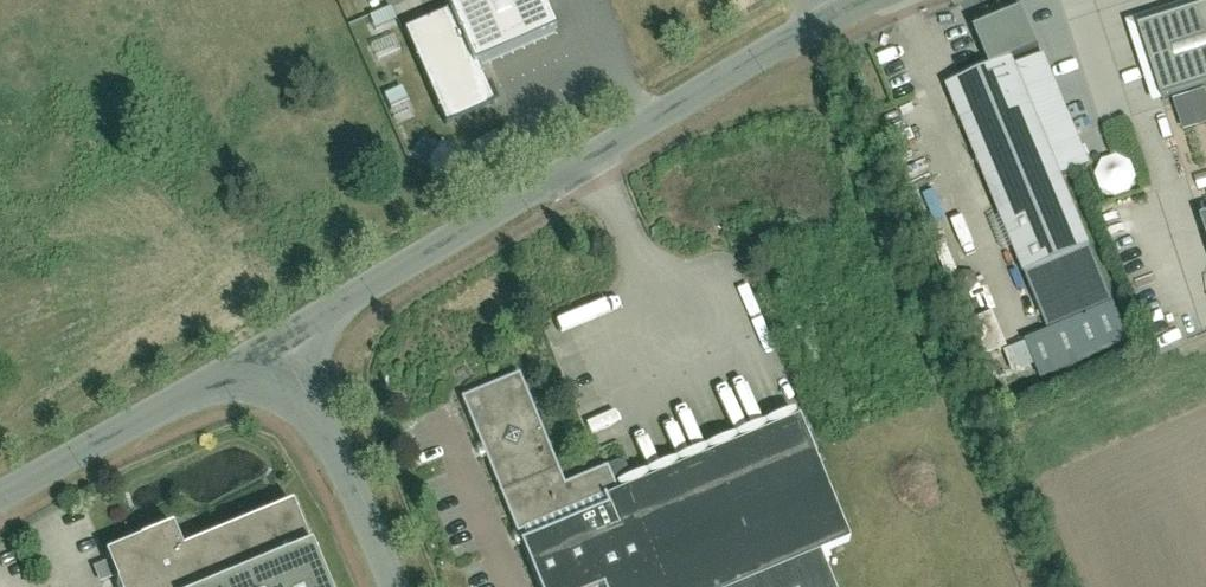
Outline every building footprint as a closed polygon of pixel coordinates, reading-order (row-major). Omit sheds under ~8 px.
[(538,0),(444,0),(450,13),(403,35),(444,123),(494,100),(478,63),(551,30),(538,0)] [(1156,104),(1205,88),(1205,0),(1188,0),(1192,13),(1134,31),(1156,104)] [(1025,14),(976,32),(996,69),(1015,63),(1042,53),(1025,14)] [(1017,68),(1064,174),(1092,164),(1045,55),(1017,68)] [(1017,68),(1015,63),(996,69),(947,92),(1025,276),(1093,248),(1064,174),(1017,68)] [(431,165),(446,141),(428,130),(413,153),(431,165)] [(1113,153),(1097,181),(1127,198),(1143,170),(1113,153)] [(1049,330),(1027,337),(1041,372),(1132,340),(1093,248),(1025,276),(1034,295),(1049,330)] [(971,320),(983,356),(1008,347),(995,311),(971,320)] [(1017,371),(1034,363),(1024,341),(1006,349),(1017,371)] [(461,398),(540,586),(582,586),(603,578),(607,586),(836,586),(821,550),(851,538),(797,408),(613,484),(605,465),(561,483),(516,375),(461,398)] [(115,560),(126,586),(329,586),(297,511),(189,555),(180,533),(115,560)]
